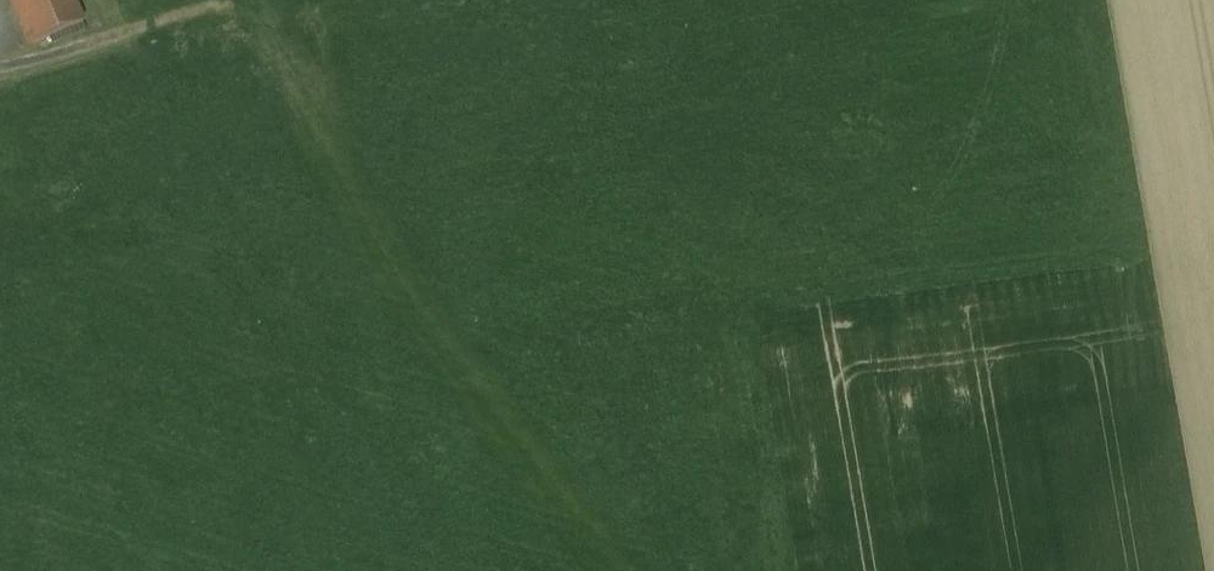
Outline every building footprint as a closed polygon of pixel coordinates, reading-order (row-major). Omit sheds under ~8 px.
[(31,47),(85,24),(75,0),(11,0),(31,47)]
